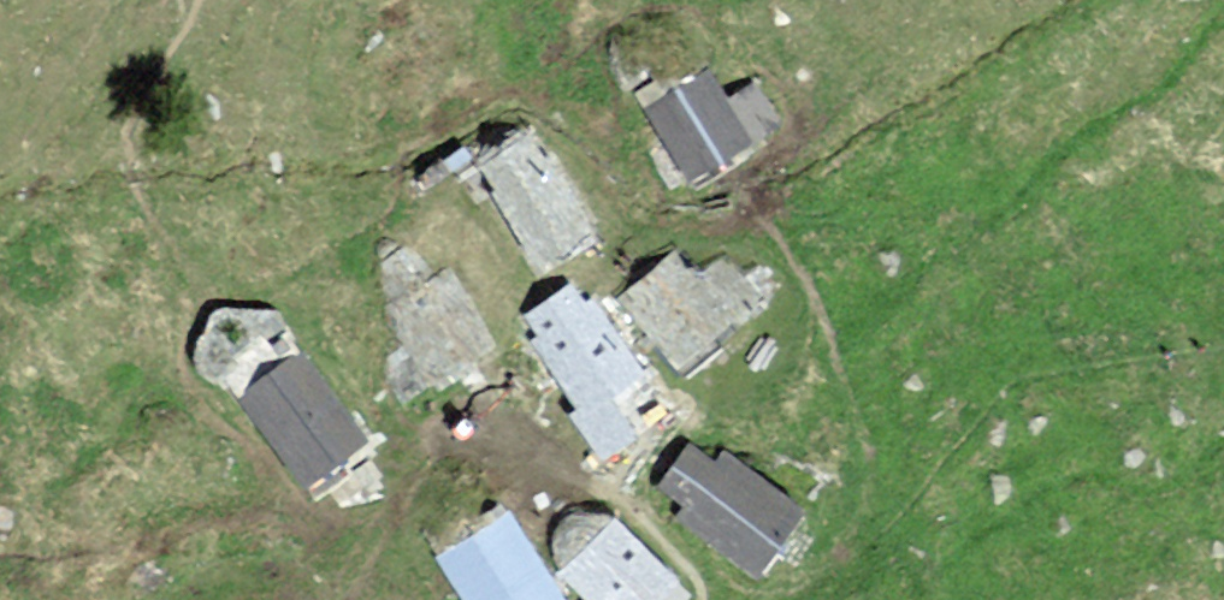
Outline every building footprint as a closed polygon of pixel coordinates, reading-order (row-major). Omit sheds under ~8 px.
[(767,83),(741,101),(719,68),(657,111),(710,188),(798,127),(767,83)] [(560,269),(613,231),(541,131),(488,169),(560,269)] [(691,244),(635,301),(708,373),(787,295),(739,247),(716,270),(691,244)] [(518,342),(457,269),(405,312),(466,385),(518,342)] [(582,273),(531,315),(612,415),(664,374),(582,273)] [(257,399),(331,489),(390,441),(316,351),(257,399)] [(684,523),(772,581),(821,507),(734,449),(728,458),(704,443),(671,494),(694,509),(684,523)] [(452,550),(487,599),(584,599),(586,599),(519,503),(452,550)] [(575,565),(612,599),(670,599),(691,578),(623,514),(575,565)]
